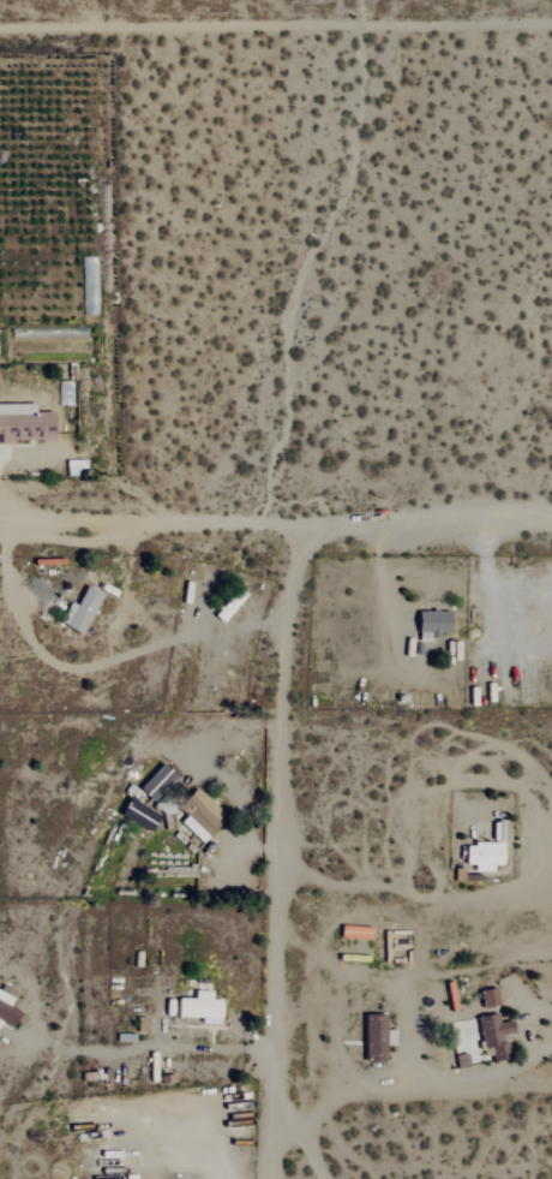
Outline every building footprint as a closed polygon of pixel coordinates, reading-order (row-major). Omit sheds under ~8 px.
[(50,411),(21,411),(21,405),(0,405),(0,442),(50,442),(50,411)] [(75,606),(67,603),(58,626),(82,634),(98,593),(82,587),(75,606)] [(448,612),(417,610),(416,639),(437,639),(437,633),(448,633),(448,612)] [(174,777),(161,764),(136,790),(150,802),(174,777)] [(175,808),(184,816),(179,823),(200,843),(224,817),(193,789),(175,808)] [(118,815),(148,832),(157,817),(126,800),(118,815)] [(500,865),(501,844),(464,843),(463,869),(491,869),(491,865),(500,865)] [(481,1009),(497,1005),(493,988),(477,992),(481,1009)] [(175,1017),(200,1018),(199,1022),(220,1022),(220,1000),(211,1000),(211,992),(192,992),(192,1000),(175,999),(175,1017)] [(363,1063),(385,1062),(383,1014),(362,1015),(363,1063)]
